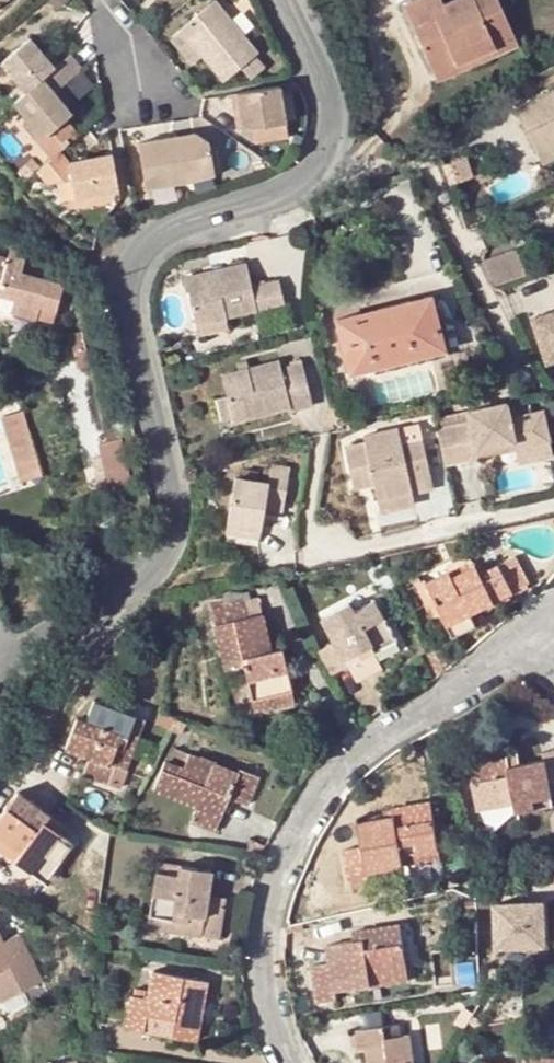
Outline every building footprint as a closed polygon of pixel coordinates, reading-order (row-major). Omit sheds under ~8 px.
[(259,51),(216,0),(180,30),(181,31),(224,82),(241,67),(250,78),(265,66),(255,54),(259,51)] [(442,0),(419,0),(405,6),(431,65),(452,56),(456,63),(516,37),(499,0),(455,0),(444,5),(442,0)] [(202,56),(181,31),(170,39),(191,65),(202,56)] [(55,68),(31,37),(2,62),(26,91),(55,68)] [(516,37),(456,63),(452,56),(431,65),(438,80),(519,44),(516,37)] [(55,68),(15,101),(29,118),(44,136),(67,118),(74,113),(56,91),(83,69),(71,54),(55,68)] [(281,86),(230,94),(233,112),(241,112),(244,128),(287,119),(281,86)] [(515,110),(536,153),(553,144),(553,89),(515,110)] [(80,134),(67,118),(44,136),(29,118),(22,124),(37,141),(51,158),(61,150),(80,134)] [(197,133),(139,143),(146,187),(191,179),(216,174),(210,140),(197,133)] [(536,153),(542,164),(553,158),(553,144),(536,153)] [(119,189),(113,153),(69,161),(61,150),(51,158),(37,170),(47,182),(57,181),(72,178),(76,196),(119,189)] [(76,196),(72,178),(57,181),(60,199),(76,196)] [(517,248),(482,261),(493,285),(526,274),(517,248)] [(27,254),(11,250),(8,259),(0,257),(0,294),(14,299),(12,305),(11,310),(37,317),(41,306),(57,311),(64,287),(21,274),(27,254)] [(252,286),(246,262),(185,276),(196,324),(227,317),(285,304),(280,280),(252,286)] [(0,294),(0,302),(12,305),(14,299),(0,294)] [(445,349),(432,296),(337,319),(350,373),(374,366),(445,349)] [(57,311),(41,306),(37,317),(54,322),(57,311)] [(533,320),(547,362),(553,360),(553,313),(533,320)] [(227,317),(196,324),(198,334),(229,327),(227,317)] [(87,349),(83,332),(71,334),(75,352),(87,349)] [(87,349),(75,352),(79,369),(91,367),(87,349)] [(445,349),(374,366),(376,373),(447,355),(445,349)] [(239,370),(222,374),(227,395),(233,417),(234,421),(291,406),(292,410),(313,405),(302,363),(281,368),(279,360),(249,368),(239,370)] [(249,368),(247,360),(237,362),(239,370),(249,368)] [(233,417),(227,395),(217,398),(222,419),(233,417)] [(510,418),(506,401),(467,411),(470,423),(437,430),(444,464),(478,457),(476,450),(515,441),(517,448),(549,441),(542,411),(510,418)] [(38,455),(24,411),(3,417),(16,462),(38,455)] [(423,440),(419,424),(399,429),(402,445),(423,440)] [(398,428),(363,435),(364,442),(344,447),(348,468),(369,463),(374,484),(377,500),(413,493),(434,488),(423,440),(402,445),(399,429),(398,428)] [(515,441),(476,450),(478,457),(517,448),(515,441)] [(549,441),(517,448),(520,462),(553,455),(549,441)] [(43,476),(38,455),(16,462),(22,482),(43,476)] [(374,484),(369,463),(348,468),(353,489),(374,484)] [(242,478),(235,477),(226,523),(261,529),(264,508),(282,511),(291,468),(271,464),(268,482),(257,480),(242,478)] [(258,473),(243,470),(242,478),(257,480),(258,473)] [(413,493),(377,500),(379,511),(415,503),(413,493)] [(261,529),(226,523),(225,531),(260,538),(261,529)] [(451,576),(449,571),(425,583),(424,580),(415,583),(426,606),(434,602),(445,624),(469,613),(529,583),(515,556),(479,574),(474,564),(451,576)] [(472,560),(449,571),(451,576),(474,564),(472,560)] [(269,641),(259,596),(211,607),(215,624),(225,669),(244,665),(252,700),(291,690),(282,648),(271,650),(269,641)] [(374,600),(353,611),(348,603),(321,618),(334,642),(317,651),(331,675),(348,665),(344,659),(357,652),(361,658),(395,638),(374,600)] [(474,624),(469,613),(445,624),(451,636),(474,624)] [(395,638),(361,658),(357,652),(344,659),(348,665),(354,677),(402,650),(395,638)] [(282,648),(280,639),(269,641),(271,650),(282,648)] [(291,690),(252,700),(255,711),(295,701),(291,690)] [(135,714),(94,698),(86,721),(77,717),(66,746),(90,756),(83,774),(109,784),(115,766),(110,764),(121,733),(126,736),(135,714)] [(177,718),(163,712),(158,723),(172,729),(177,718)] [(118,788),(145,718),(135,714),(126,736),(121,733),(110,764),(115,766),(109,784),(118,788)] [(187,723),(177,718),(172,729),(181,734),(187,723)] [(211,769),(186,760),(189,754),(174,749),(170,762),(165,759),(154,790),(196,807),(221,816),(229,797),(247,804),(259,776),(240,768),(238,773),(214,764),(211,769)] [(510,766),(509,757),(470,764),(478,811),(516,805),(517,813),(553,806),(550,783),(553,783),(553,750),(543,751),(544,759),(518,764),(510,766)] [(214,764),(189,754),(186,760),(211,769),(214,764)] [(518,764),(517,755),(509,757),(510,766),(518,764)] [(19,790),(0,815),(0,848),(44,880),(35,891),(52,903),(69,881),(54,869),(73,842),(59,832),(65,824),(19,790)] [(432,801),(391,808),(393,817),(358,823),(362,846),(343,849),(349,882),(369,880),(368,871),(404,864),(402,854),(439,847),(432,801)] [(516,805),(478,811),(479,819),(517,813),(516,805)] [(221,816),(196,807),(191,821),(215,831),(221,816)] [(393,817),(391,808),(383,810),(385,818),(393,817)] [(265,845),(249,839),(248,853),(262,855),(265,845)] [(439,847),(402,854),(404,864),(441,857),(439,847)] [(212,870),(179,865),(177,873),(155,871),(149,915),(204,923),(202,935),(219,937),(226,897),(209,894),(212,870)] [(546,945),(544,902),(496,904),(498,947),(546,945)] [(204,923),(149,915),(145,915),(144,927),(202,935),(204,923)] [(410,981),(401,924),(361,930),(362,940),(328,945),(330,963),(313,966),(318,1003),(337,1000),(336,990),(410,981)] [(0,935),(0,1001),(42,981),(19,932),(2,941),(0,935)] [(207,980),(153,970),(148,997),(132,994),(126,1027),(144,1030),(147,1014),(174,1019),(171,1035),(196,1041),(207,980)] [(174,1019),(147,1014),(144,1030),(171,1035),(174,1019)] [(507,1022),(491,1024),(492,1035),(509,1033),(507,1022)] [(385,1037),(384,1026),(355,1030),(358,1050),(367,1049),(369,1062),(414,1062),(410,1035),(385,1037)]
